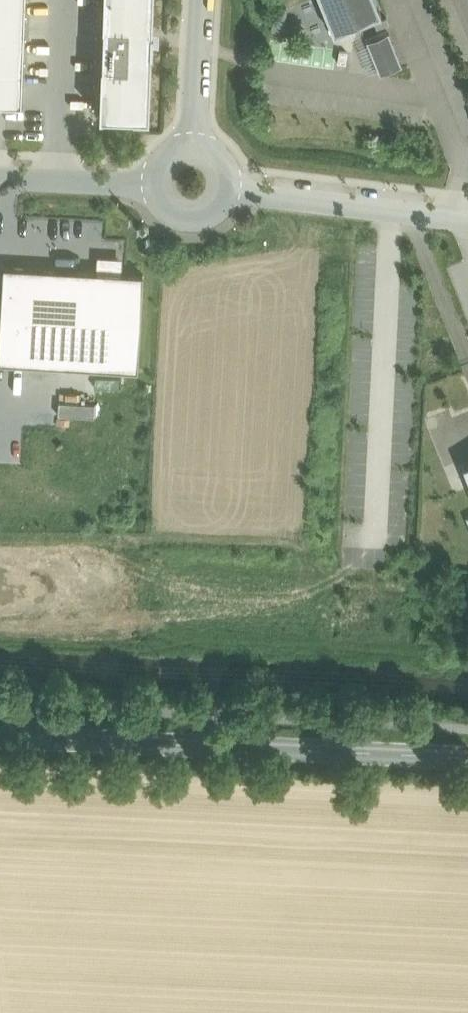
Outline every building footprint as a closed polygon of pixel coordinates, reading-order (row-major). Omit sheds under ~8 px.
[(20,104),(24,0),(0,0),(0,103),(20,104)] [(102,23),(103,23),(101,62),(100,62),(99,113),(102,113),(102,112),(132,114),(148,115),(150,52),(149,52),(149,48),(151,48),(152,28),(150,28),(150,25),(151,25),(152,0),(103,0),(102,23)] [(333,32),(355,23),(353,20),(358,19),(359,22),(381,13),(376,0),(320,0),(333,32)] [(388,32),(366,41),(380,74),(402,65),(388,32)] [(116,260),(98,259),(97,272),(3,266),(0,314),(0,362),(137,370),(143,274),(116,273),(116,260)]
